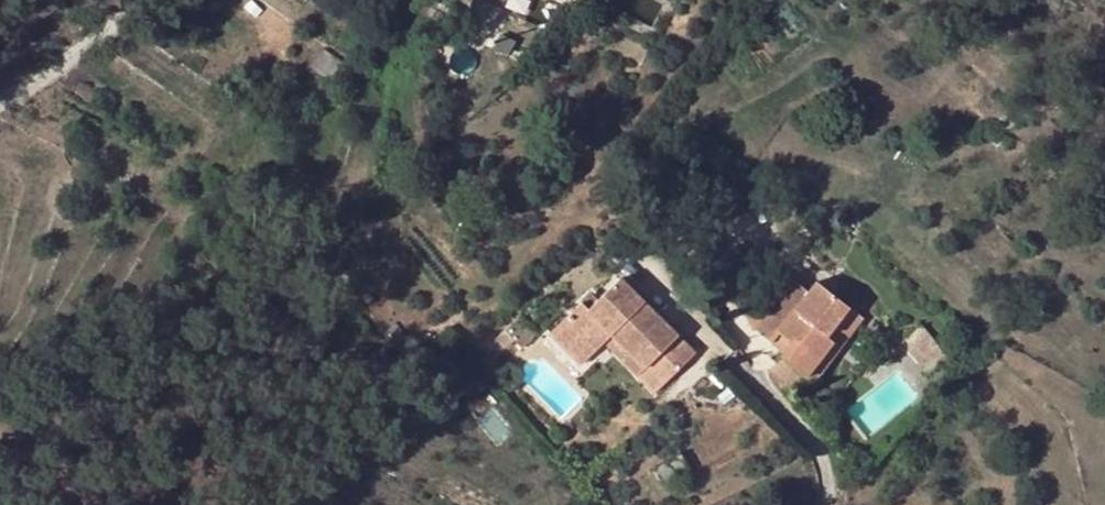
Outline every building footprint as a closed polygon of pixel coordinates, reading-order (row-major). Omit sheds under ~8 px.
[(806,375),(856,311),(816,283),(809,293),(789,277),(751,325),(770,341),(775,337),(778,332),(791,343),(787,347),(784,352),(781,355),(782,357),(769,370),(787,390),(805,374),(806,375)] [(582,364),(605,341),(612,335),(642,365),(636,372),(655,391),(695,353),(620,278),(588,308),(581,316),(574,310),(551,332),(582,364)] [(581,316),(588,308),(581,302),(574,310),(581,316)] [(865,318),(856,311),(806,375),(815,381),(865,318)] [(532,335),(515,317),(504,328),(512,337),(520,347),(532,335)] [(925,320),(906,338),(933,368),(953,350),(925,320)] [(504,328),(495,337),(503,346),(512,337),(504,328)] [(605,341),(636,372),(642,365),(612,335),(605,341)] [(770,341),(784,352),(787,347),(775,337),(770,341)]
